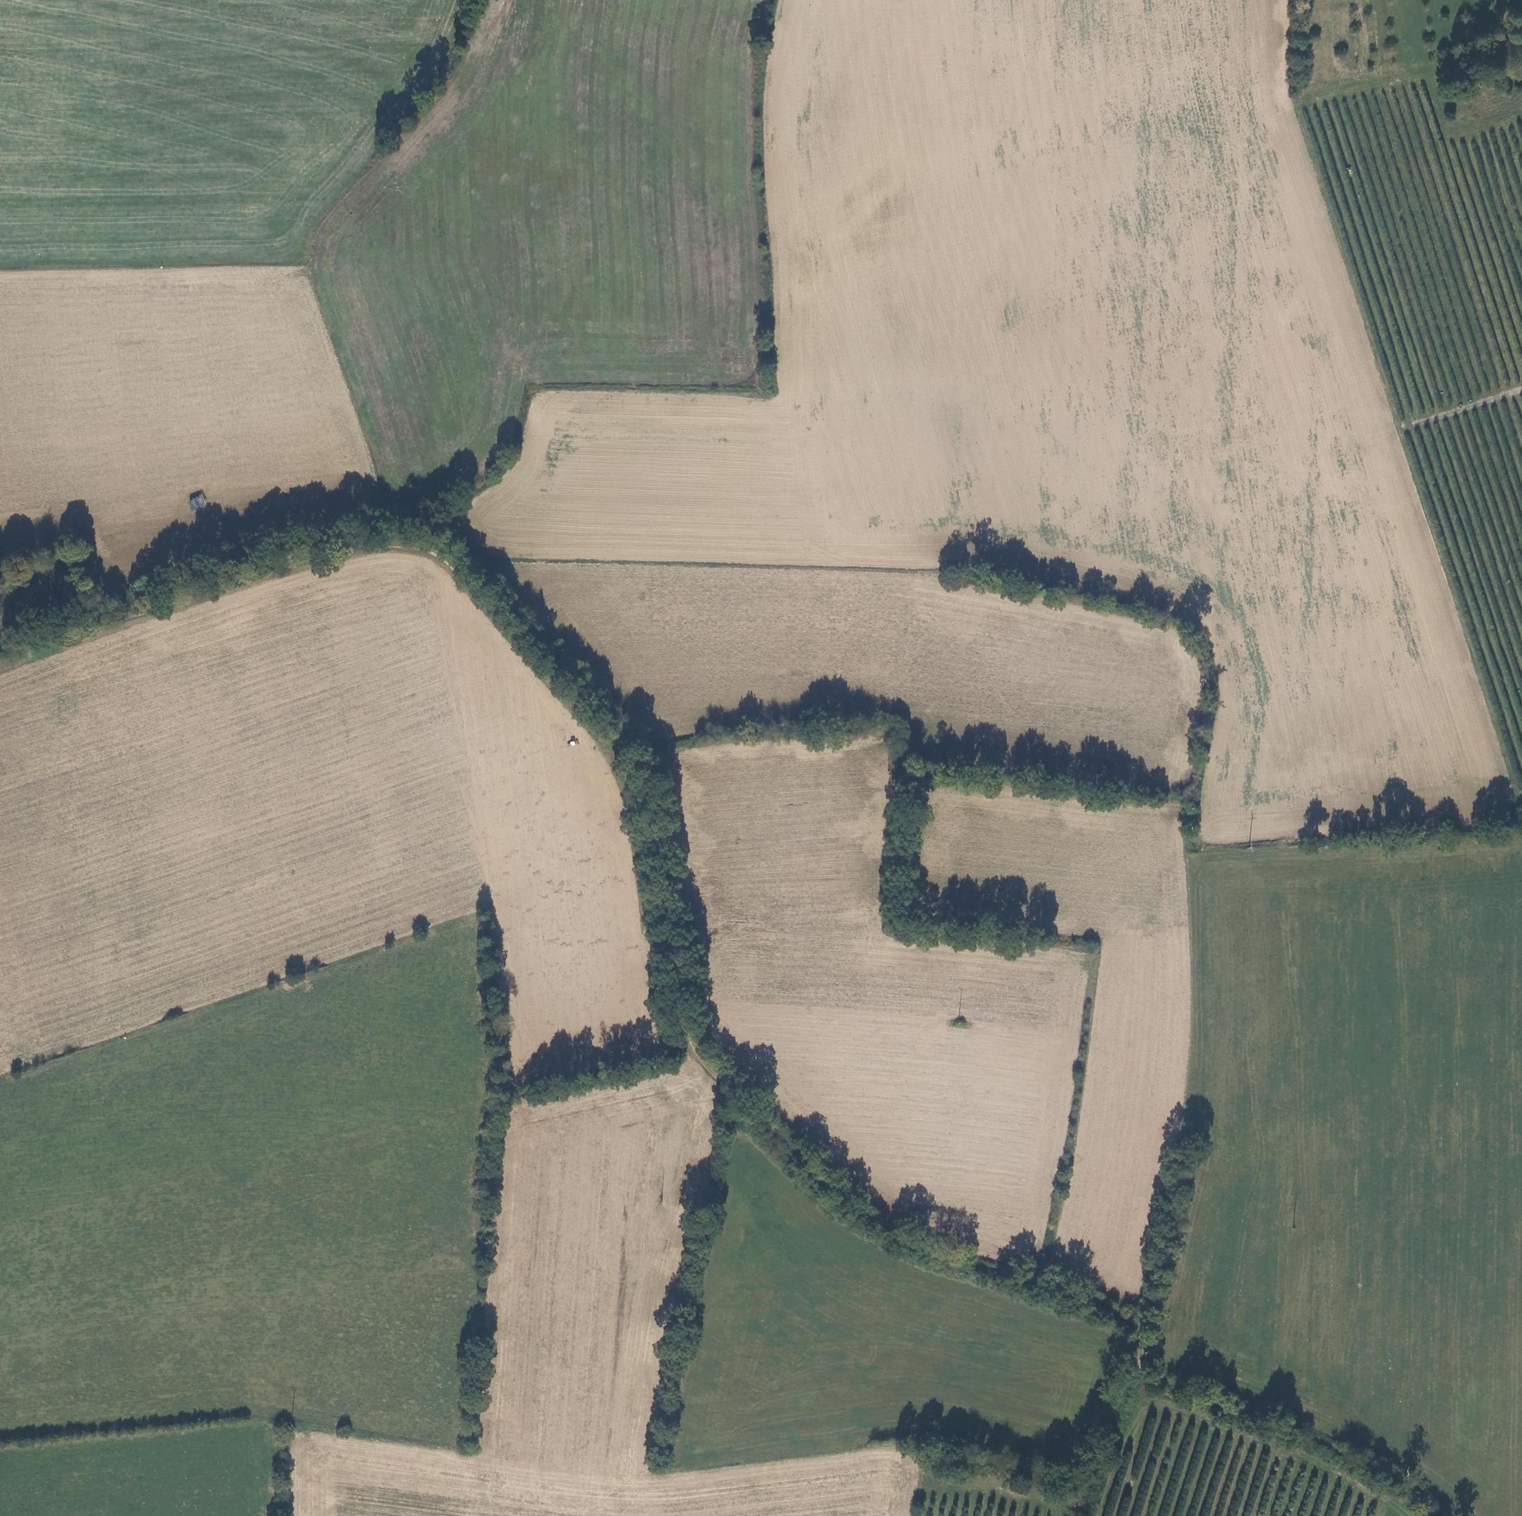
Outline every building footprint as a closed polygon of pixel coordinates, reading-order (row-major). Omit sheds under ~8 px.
[(201,495),(190,500),(194,510),(206,505),(201,495)]
